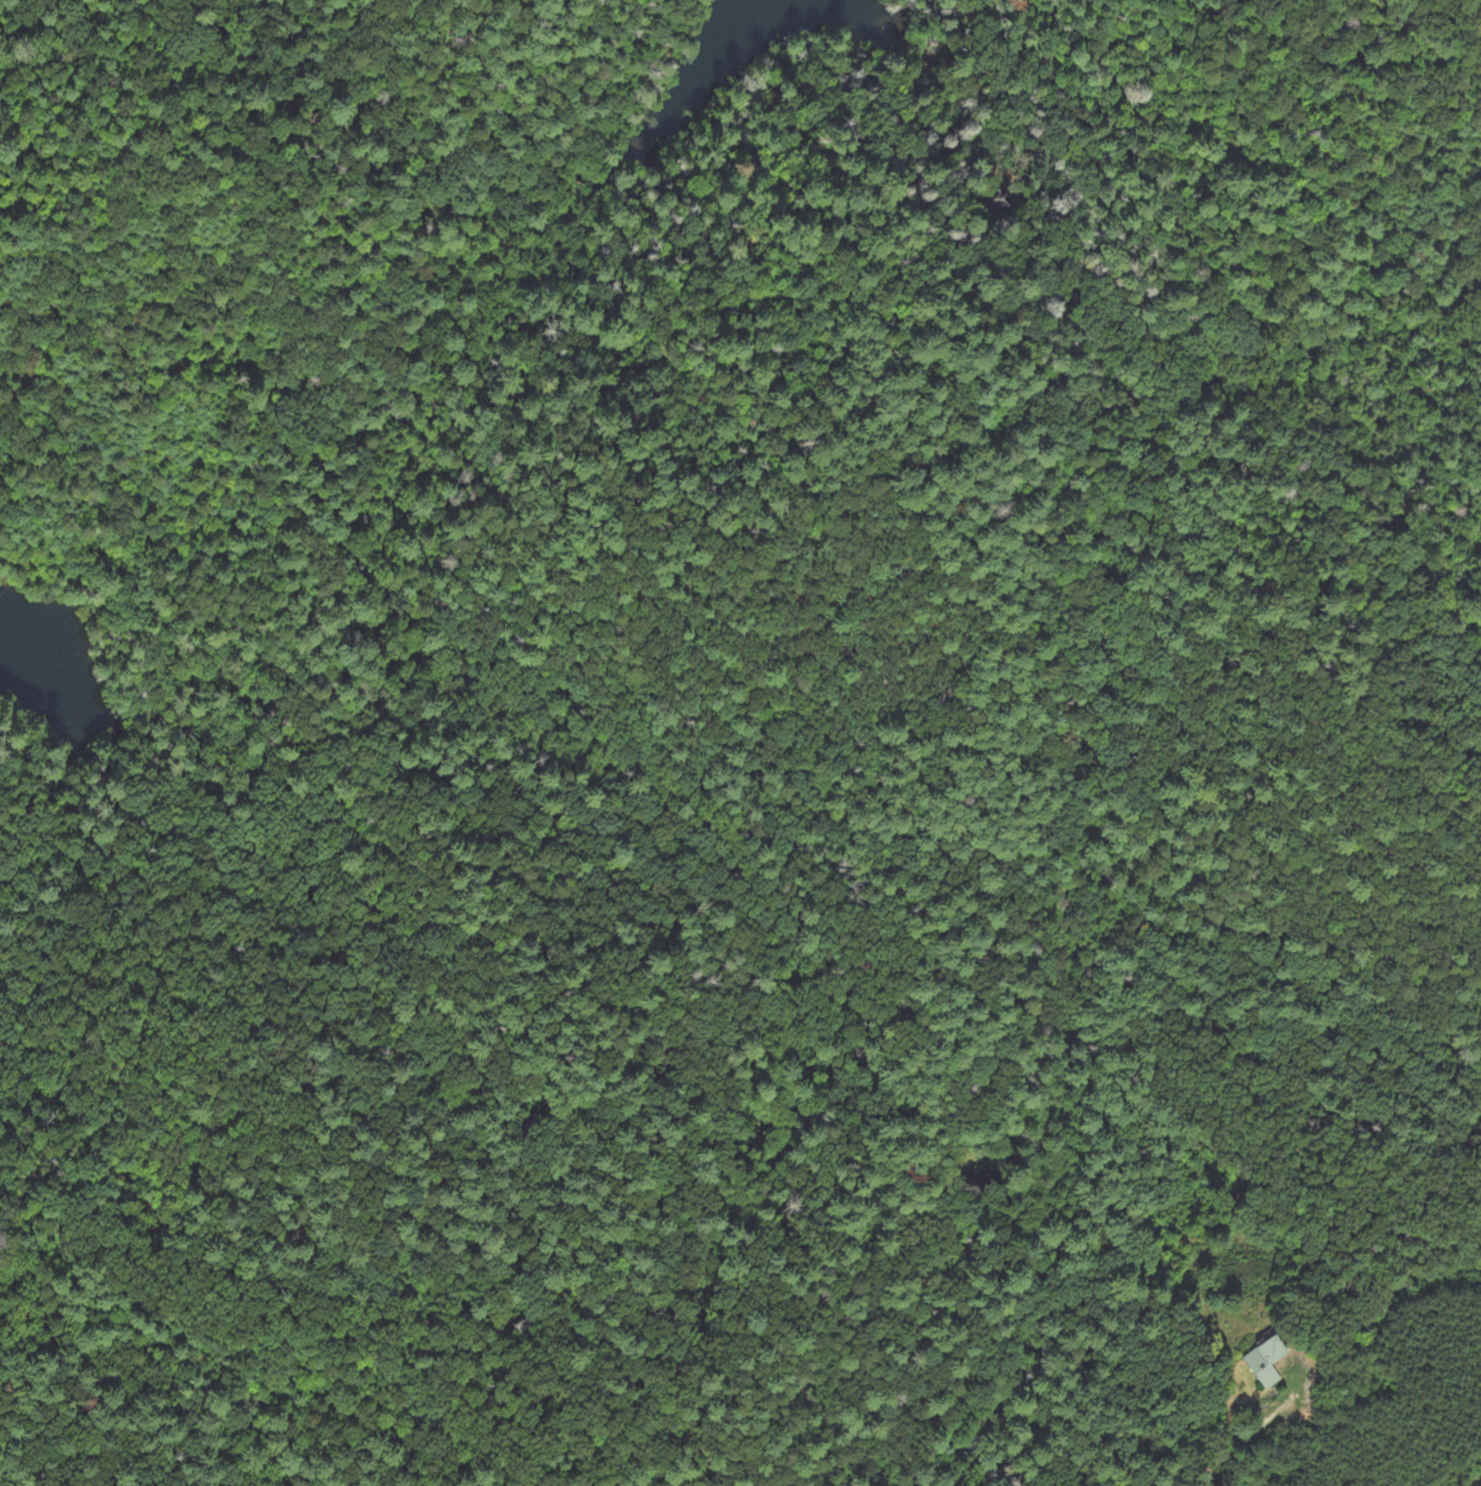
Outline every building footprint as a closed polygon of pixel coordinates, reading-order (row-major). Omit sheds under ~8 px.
[(1272,1366),(1289,1353),(1276,1335),(1243,1359),(1266,1391),(1282,1380),(1272,1366)]
